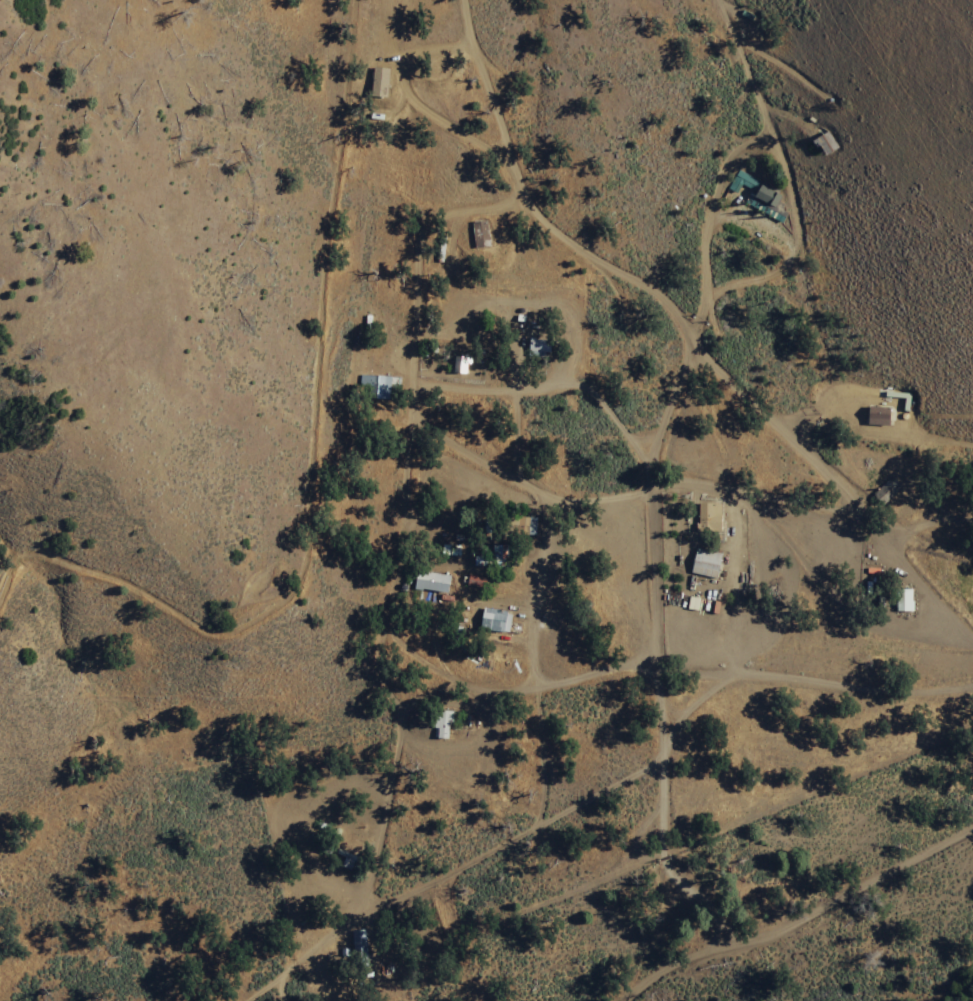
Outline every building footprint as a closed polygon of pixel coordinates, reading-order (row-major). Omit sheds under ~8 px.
[(386,90),(387,70),(371,70),(371,89),(386,90)] [(735,194),(738,186),(753,192),(758,181),(735,172),(727,191),(735,194)] [(471,223),(472,249),(487,248),(485,222),(471,223)] [(527,356),(548,356),(548,340),(527,341),(527,356)] [(358,387),(367,387),(366,399),(387,400),(388,385),(396,385),(396,377),(358,376),(358,387)] [(888,409),(866,408),(866,426),(887,427),(888,409)] [(719,554),(694,550),(689,575),(715,580),(719,554)] [(412,589),(445,595),(448,577),(415,571),(412,589)] [(911,591),(894,591),(894,612),(910,613),(911,591)] [(509,613),(480,610),(478,630),(507,633),(509,613)] [(432,739),(447,740),(449,712),(433,712),(432,739)]
